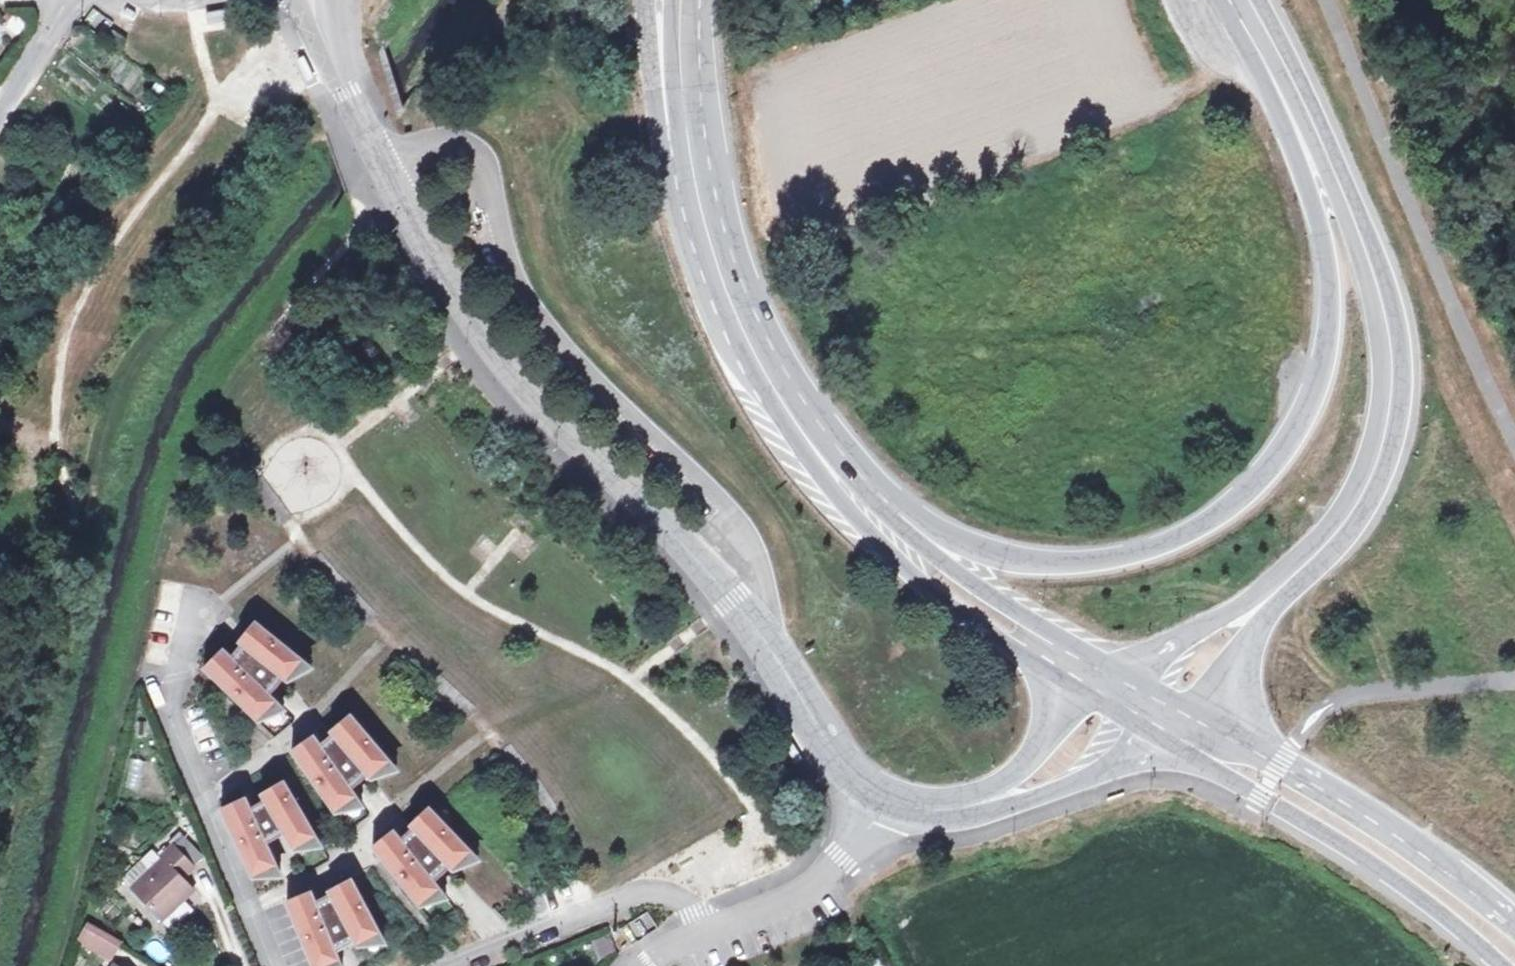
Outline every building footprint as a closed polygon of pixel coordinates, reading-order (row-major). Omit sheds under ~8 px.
[(236,8),(206,13),(207,25),(238,20),(236,8)] [(108,35),(122,44),(127,36),(118,31),(118,30),(113,27),(108,35)] [(294,60),(305,83),(312,80),(301,57),(294,60)] [(10,261),(0,257),(0,282),(7,267),(10,261)] [(7,292),(16,271),(7,267),(0,282),(0,288),(7,292)] [(253,612),(237,631),(240,633),(228,647),(220,638),(202,657),(255,710),(258,708),(274,692),(268,686),(277,674),(282,669),(284,670),(300,651),(253,612)] [(300,651),(286,668),(288,671),(309,660),(302,648),(300,651)] [(274,692),(258,708),(259,711),(282,702),(276,689),(274,692)] [(347,705),(328,721),(330,724),(317,735),(311,725),(289,740),(332,802),(335,800),(353,787),(349,780),(366,766),(368,767),(370,766),(387,752),(347,705)] [(802,758),(792,742),(784,747),(795,763),(802,758)] [(387,752),(370,766),(371,770),(394,763),(389,749),(387,752)] [(242,788),(219,798),(250,866),(253,865),(273,855),(269,847),(290,837),(291,839),(293,838),(313,826),(280,771),(258,783),(262,789),(247,798),(242,788)] [(353,787),(335,800),(336,804),(359,798),(357,784),(353,787)] [(390,820),(369,836),(416,896),(419,894),(436,880),(432,873),(448,858),(450,859),(451,857),(467,842),(426,798),(408,814),(411,817),(397,829),(390,820)] [(313,826),(293,838),(294,842),(317,838),(315,824),(313,826)] [(188,851),(169,831),(157,842),(162,849),(130,879),(159,908),(190,877),(177,863),(188,851)] [(467,842),(451,857),(453,861),(475,853),(470,840),(467,842)] [(273,855),(253,865),(253,868),(277,867),(276,853),(273,855)] [(283,891),(312,960),(315,958),(335,950),(332,943),(352,932),(354,935),(356,933),(376,923),(347,869),(325,880),(327,883),(311,892),(307,881),(283,891)] [(436,880),(419,894),(420,897),(443,891),(440,877),(436,880)] [(74,941),(111,960),(122,938),(85,919),(74,941)] [(376,923),(356,933),(356,937),(381,935),(379,921),(376,923)] [(335,950),(315,958),(315,963),(339,963),(339,949),(335,950)]
